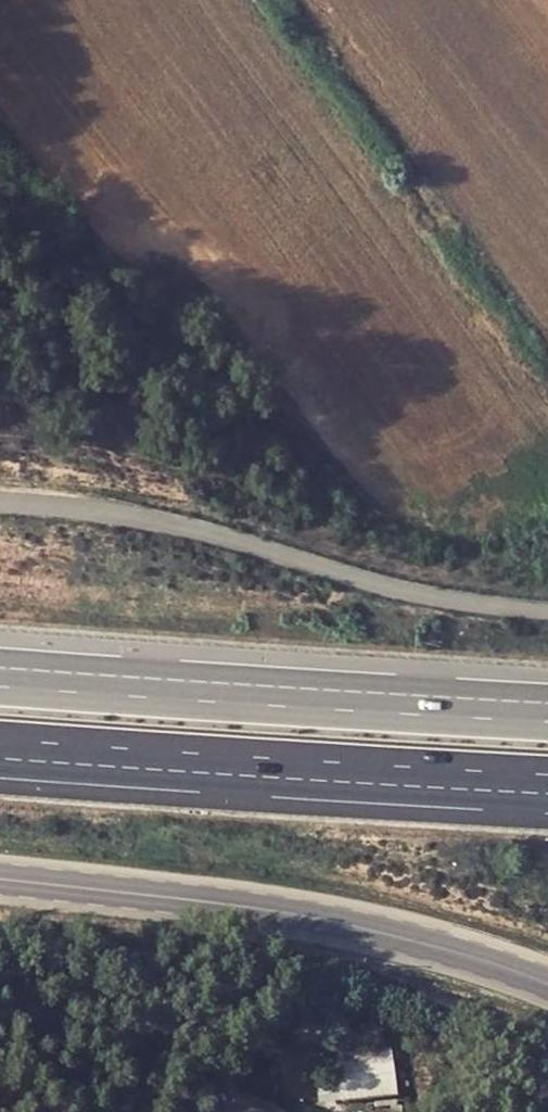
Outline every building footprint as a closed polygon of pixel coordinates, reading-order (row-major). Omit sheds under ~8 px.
[(541,851),(519,848),(517,859),(539,863),(541,851)] [(386,1101),(380,1055),(329,1061),(334,1108),(386,1101)]
